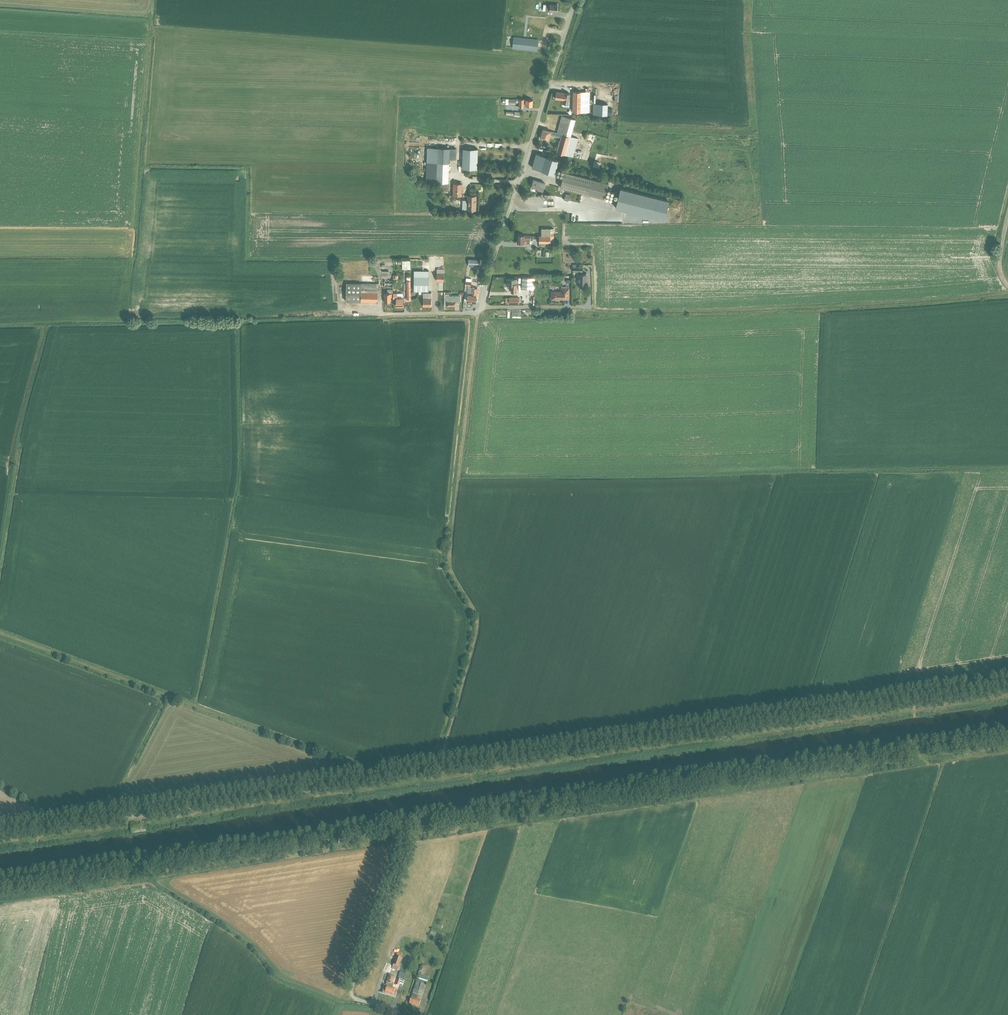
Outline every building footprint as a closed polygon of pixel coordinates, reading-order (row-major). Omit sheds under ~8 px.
[(547,4),(546,6),(550,7),(549,11),(557,12),(557,5),(547,4)] [(538,39),(513,37),(512,48),(537,51),(538,39)] [(556,92),(555,99),(563,100),(563,103),(568,104),(570,94),(565,93),(556,92)] [(573,97),(573,112),(589,113),(589,92),(573,92),(573,97)] [(594,103),(593,114),(607,115),(607,108),(607,104),(594,103)] [(570,137),(575,120),(562,116),(557,134),(543,130),(542,134),(541,134),(540,137),(541,137),(541,138),(548,140),(550,135),(561,138),(557,152),(572,157),(578,139),(570,137)] [(428,147),(426,182),(448,182),(450,148),(428,147)] [(463,148),(462,168),(477,169),(477,164),(478,149),(463,148)] [(554,174),(559,160),(548,157),(542,155),(536,153),(534,159),(533,159),(532,162),(533,162),(532,167),(554,174)] [(608,184),(565,172),(560,186),(604,199),(608,184)] [(537,189),(542,191),(545,183),(533,180),(531,186),(532,187),(532,188),(535,189),(535,188),(537,188),(537,189)] [(454,183),(453,195),(462,195),(462,183),(454,183)] [(440,184),(440,192),(448,193),(449,184),(440,184)] [(620,188),(615,207),(664,220),(669,200),(620,188)] [(463,200),(463,209),(467,209),(476,209),(476,195),(468,195),(467,200),(463,200)] [(542,235),(539,235),(539,246),(554,246),(554,235),(551,235),(551,228),(542,228),(542,235)] [(517,243),(524,243),(530,243),(530,235),(518,234),(517,243)] [(403,261),(403,270),(412,270),(412,261),(403,261)] [(582,271),(583,271),(583,267),(576,267),(576,265),(573,265),(573,271),(580,271),(580,274),(579,274),(579,283),(588,283),(588,273),(582,274),(582,271)] [(429,270),(414,270),(414,277),(414,291),(429,291),(429,277),(429,270)] [(522,277),(522,288),(534,289),(535,278),(522,277)] [(506,285),(511,290),(511,291),(516,292),(517,279),(507,278),(506,285)] [(346,283),(345,301),(377,301),(378,283),(365,283),(365,280),(363,280),(363,283),(361,283),(346,283)] [(467,295),(467,301),(475,302),(477,289),(472,288),(471,293),(468,292),(467,295)] [(552,298),(555,298),(555,299),(555,300),(559,300),(559,299),(559,298),(565,298),(565,299),(568,299),(568,289),(561,288),(561,292),(552,292),(552,298)] [(387,293),(384,293),(384,302),(390,302),(390,297),(391,297),(391,293),(393,293),(393,292),(393,289),(387,289),(387,293)] [(403,306),(403,297),(403,293),(401,293),(397,293),(393,292),(393,293),(393,298),(395,298),(395,306),(403,306)] [(429,293),(423,293),(423,306),(431,306),(431,296),(431,294),(431,293),(429,293)] [(460,296),(446,296),(446,305),(456,305),(456,301),(460,301),(460,296)] [(135,823),(130,823),(132,833),(146,831),(145,821),(140,822),(140,825),(136,825),(135,823)] [(398,953),(392,969),(398,971),(404,955),(398,953)] [(419,974),(424,976),(427,968),(421,966),(418,974),(419,974)] [(400,972),(396,985),(399,986),(400,985),(403,986),(407,974),(400,972)] [(424,976),(419,974),(409,1003),(419,1007),(429,977),(424,976)] [(385,985),(383,990),(384,991),(383,993),(396,997),(398,990),(392,988),(394,984),(393,983),(395,977),(390,975),(386,983),(387,983),(386,985),(385,985)]
